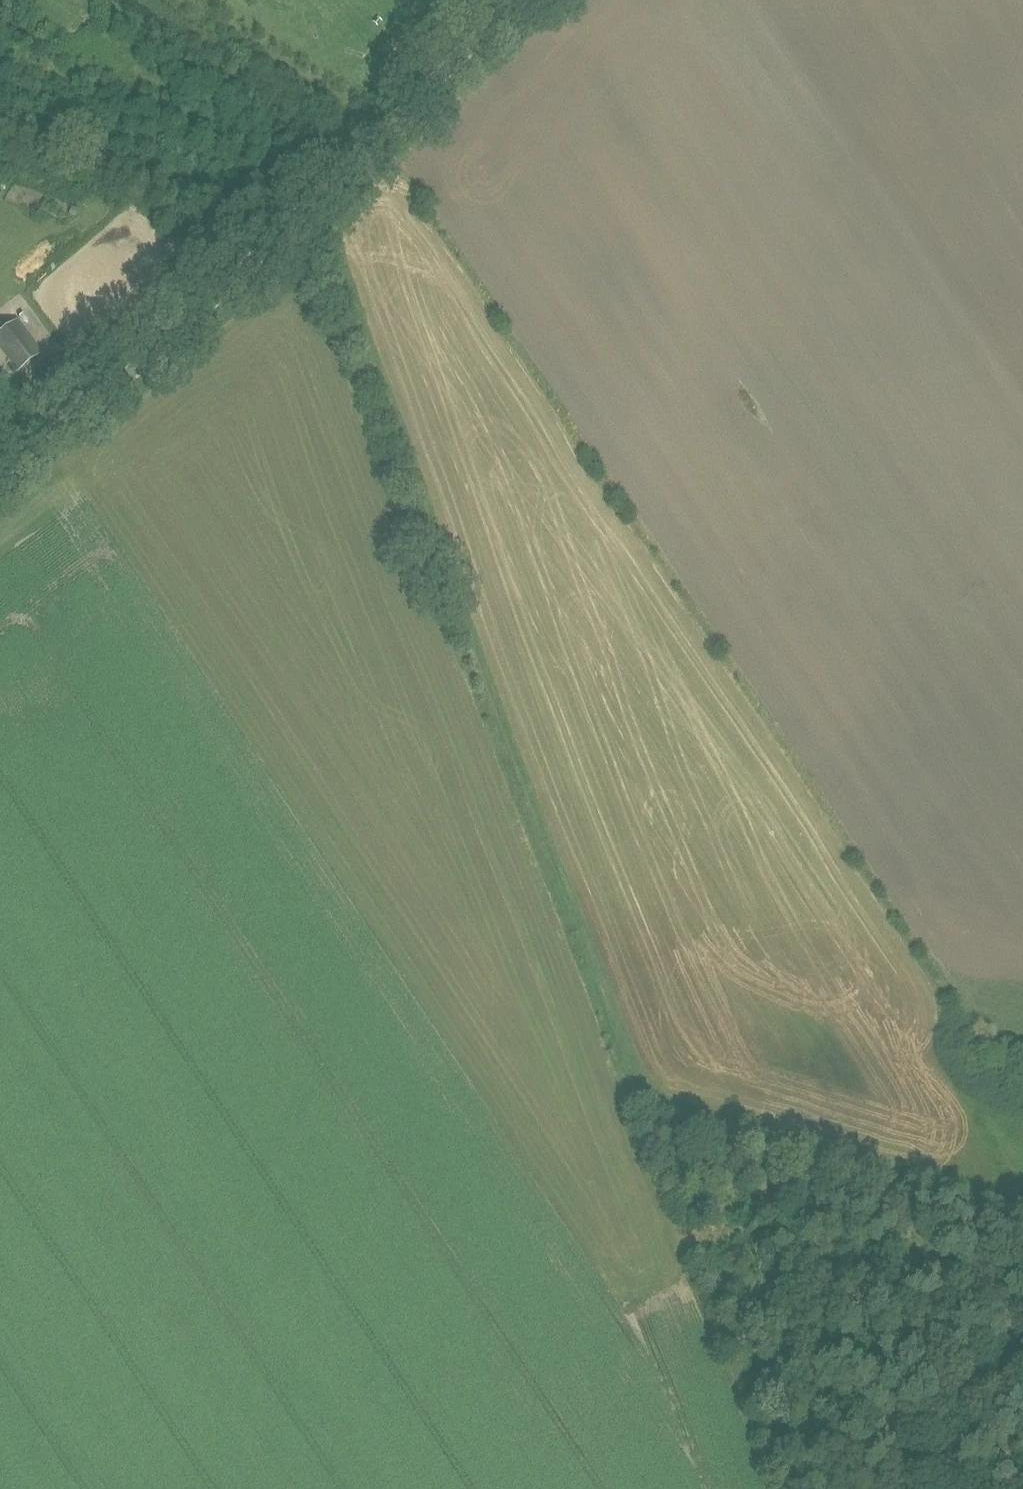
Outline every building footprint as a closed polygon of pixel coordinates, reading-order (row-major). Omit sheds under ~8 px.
[(60,318),(76,338),(118,308),(101,287),(60,318)] [(40,354),(16,323),(0,335),(0,342),(20,369),(40,354)]
